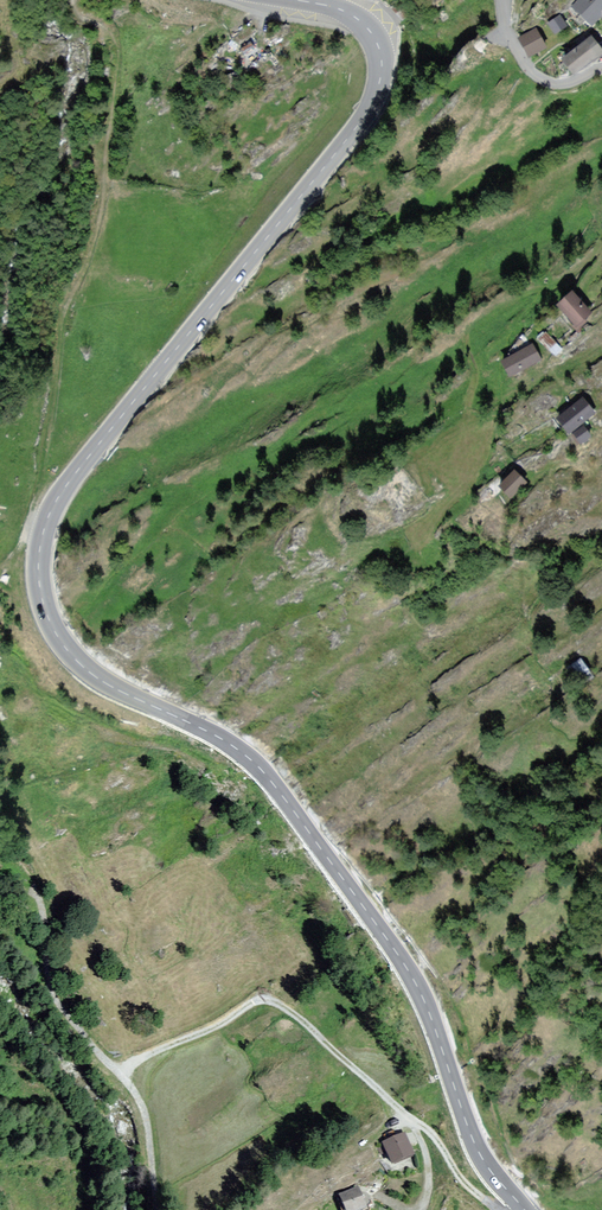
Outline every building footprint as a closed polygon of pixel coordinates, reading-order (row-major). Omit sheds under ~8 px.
[(601,0),(582,0),(572,11),(591,30),(601,18),(601,0)] [(561,21),(548,28),(555,39),(568,32),(561,21)] [(518,42),(528,61),(546,52),(535,32),(518,42)] [(561,66),(572,81),(601,59),(591,44),(561,66)] [(593,315),(573,293),(557,307),(577,329),(593,315)] [(543,363),(534,346),(504,362),(513,379),(543,363)] [(595,415),(582,399),(557,419),(570,435),(595,415)] [(582,445),(590,439),(582,430),(574,436),(582,445)] [(509,499),(526,485),(516,474),(499,488),(509,499)] [(594,679),(583,663),(571,671),(583,687),(594,679)] [(404,1137),(382,1147),(390,1167),(413,1158),(404,1137)] [(358,1191),(338,1200),(342,1209),(366,1209),(358,1191)]
